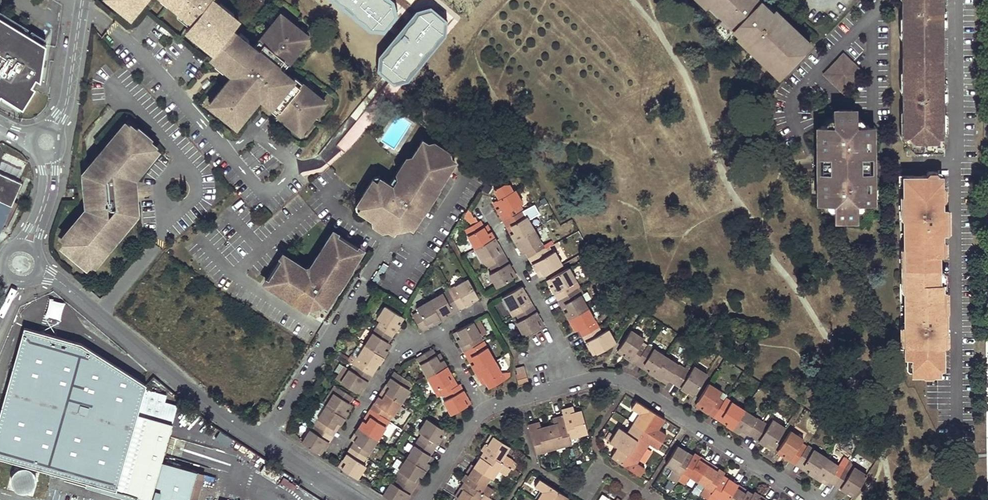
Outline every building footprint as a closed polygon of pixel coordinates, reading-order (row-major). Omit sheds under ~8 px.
[(127,14),(131,8),(135,12),(144,0),(109,0),(127,14)] [(170,0),(168,2),(192,21),(186,29),(193,35),(197,37),(198,36),(202,39),(205,41),(204,43),(207,46),(213,51),(232,29),(238,20),(232,15),(229,12),(227,14),(224,11),(220,9),(222,7),(218,4),(213,0),(169,0),(170,0)] [(220,1),(234,12),(243,1),(241,0),(222,0),(220,1)] [(708,3),(722,17),(722,16),(729,22),(728,24),(738,33),(739,32),(745,38),(744,39),(758,52),(764,58),(767,55),(771,59),(766,65),(778,76),(810,43),(798,31),(794,36),(789,32),(790,31),(785,26),(775,16),(773,18),(768,14),(771,11),(760,0),(705,0),(708,3)] [(905,139),(915,149),(934,149),(943,139),(942,67),(939,67),(938,39),(942,39),(941,0),(902,0),(902,13),(904,13),(904,29),(902,29),(902,39),(905,39),(906,67),(903,67),(902,76),(905,76),(905,93),(902,93),(903,107),(905,107),(905,139)] [(227,8),(220,2),(218,4),(222,7),(220,9),(224,11),(227,8)] [(131,8),(127,14),(130,17),(135,12),(131,8)] [(768,14),(773,18),(775,16),(778,14),(773,10),(771,11),(768,14)] [(3,95),(24,108),(37,87),(33,85),(44,67),(48,44),(44,42),(46,40),(32,32),(31,34),(28,32),(29,30),(0,13),(0,99),(3,95)] [(281,13),(277,18),(281,22),(285,17),(281,13)] [(729,22),(722,16),(722,17),(719,20),(725,26),(728,24),(729,22)] [(239,35),(232,29),(213,51),(214,51),(209,56),(216,62),(218,60),(226,66),(224,69),(232,75),(235,78),(230,84),(226,81),(212,99),(217,103),(213,107),(232,122),(235,118),(240,121),(254,104),(251,101),(256,94),(260,97),(271,107),(272,105),(279,110),(276,114),(295,130),(299,125),(304,129),(322,106),(317,103),(321,98),(301,82),(298,85),(292,80),(293,79),(283,70),(278,66),(283,60),(288,64),(306,42),(301,38),(305,33),(285,17),(281,22),(277,18),(259,40),(263,44),(258,50),(253,46),(247,41),(245,43),(237,37),(239,35)] [(789,22),(785,26),(790,31),(794,27),(789,22)] [(790,31),(789,32),(794,36),(798,31),(794,27),(790,31)] [(745,38),(739,32),(738,33),(736,36),(742,41),(744,39),(745,38)] [(305,33),(301,38),(306,42),(310,37),(305,33)] [(247,41),(239,35),(237,37),(245,43),(247,41)] [(205,41),(202,39),(199,42),(205,48),(207,46),(204,43),(205,41)] [(259,40),(253,46),(258,50),(263,44),(259,40)] [(755,56),(761,61),(764,58),(758,52),(755,56)] [(824,74),(844,93),(863,73),(843,54),(824,74)] [(771,59),(767,55),(764,58),(762,61),(766,65),(771,59)] [(218,60),(216,62),(224,69),(226,66),(218,60)] [(283,70),(288,64),(283,60),(278,66),(283,70)] [(235,78),(232,75),(226,81),(230,84),(235,78)] [(301,82),(295,77),(293,79),(292,80),(298,85),(301,82)] [(256,94),(251,101),(254,104),(260,97),(256,94)] [(317,103),(322,106),(326,102),(321,98),(317,103)] [(212,99),(208,103),(213,107),(217,103),(212,99)] [(271,107),(269,109),(276,114),(279,110),(272,105),(271,107)] [(821,171),(821,203),(827,203),(833,203),(833,210),(833,215),(857,215),(857,210),(857,203),(864,203),(869,203),(868,171),(862,171),(860,171),(860,156),(862,156),(868,156),(868,124),(863,124),(856,125),(856,118),(856,112),(832,113),(832,118),(832,125),(826,125),(821,125),(821,156),(825,156),(830,156),(830,171),(825,171),(821,171)] [(235,118),(232,122),(236,126),(240,121),(235,118)] [(90,209),(62,242),(90,265),(105,248),(134,213),(133,200),(126,201),(125,187),(132,187),(131,177),(156,147),(129,123),(87,174),(90,209)] [(299,125),(295,130),(300,134),(304,129),(299,125)] [(944,149),(943,139),(934,149),(944,149)] [(408,224),(411,226),(422,210),(419,209),(434,185),(437,187),(454,160),(446,155),(431,145),(422,140),(405,167),(393,186),(383,180),(381,184),(373,179),(357,202),(365,207),(363,211),(376,220),(384,225),(392,231),(394,228),(396,224),(405,222),(408,224)] [(448,151),(433,142),(431,145),(446,155),(448,151)] [(19,174),(24,161),(0,152),(0,167),(19,174)] [(19,183),(0,175),(0,229),(19,183)] [(941,175),(899,176),(900,350),(905,350),(905,357),(912,357),(912,373),(938,373),(938,366),(942,366),(942,362),(942,331),(942,312),(942,282),(939,282),(938,254),(941,254),(941,239),(941,233),(944,233),(944,215),(941,215),(941,207),(941,175)] [(535,229),(523,209),(519,212),(516,205),(522,201),(514,188),(511,190),(509,184),(504,184),(495,190),(499,197),(496,199),(500,205),(497,207),(504,220),(507,219),(514,230),(511,232),(519,245),(521,243),(525,251),(536,269),(540,266),(544,273),(561,263),(553,248),(547,252),(545,247),(535,229)] [(419,209),(422,210),(437,187),(434,185),(419,209)] [(363,211),(365,207),(357,202),(356,204),(356,207),(363,211)] [(504,220),(511,232),(514,230),(507,219),(504,220)] [(376,220),(374,223),(382,229),(384,225),(376,220)] [(466,228),(487,266),(490,265),(492,270),(490,272),(498,285),(513,276),(510,270),(513,268),(506,256),(503,258),(495,245),(499,244),(491,230),(488,232),(484,225),(481,220),(479,221),(466,228)] [(283,255),(265,282),(308,309),(309,308),(312,304),(319,302),(323,305),(325,306),(361,250),(333,232),(311,267),(304,268),(283,255)] [(495,245),(503,258),(506,256),(499,244),(495,245)] [(576,321),(580,328),(591,346),(594,344),(598,352),(616,341),(609,327),(603,331),(599,325),(588,305),(578,287),(575,289),(571,283),(577,280),(569,266),(551,277),(555,283),(551,285),(559,298),(562,296),(569,308),(565,310),(573,323),(576,321)] [(432,320),(434,324),(446,317),(444,313),(458,306),(460,309),(473,302),(471,298),(478,295),(468,278),(454,286),(456,290),(451,293),(449,289),(430,300),(417,308),(419,312),(412,315),(421,331),(428,327),(426,323),(432,320)] [(517,313),(520,318),(517,320),(525,334),(526,333),(541,325),(537,318),(540,316),(533,304),(530,306),(523,294),(527,292),(522,285),(504,295),(515,315),(517,313)] [(523,294),(530,306),(533,304),(527,292),(523,294)] [(559,298),(565,310),(569,308),(562,296),(559,298)] [(446,317),(460,309),(458,306),(444,313),(446,317)] [(341,383),(356,392),(360,385),(365,387),(372,376),(368,373),(376,361),(380,364),(387,352),(383,349),(388,342),(399,324),(396,323),(400,316),(385,307),(377,319),(381,322),(378,327),(366,346),(353,365),(356,367),(352,372),(349,370),(341,383)] [(473,363),(477,371),(480,369),(484,376),(490,389),(507,379),(485,341),(482,343),(478,336),(481,334),(474,321),(458,330),(462,336),(459,338),(466,351),(469,350),(476,361),(473,363)] [(118,489),(146,389),(145,389),(146,384),(81,343),(26,327),(0,418),(0,456),(89,481),(118,489)] [(618,352),(636,363),(638,360),(645,349),(640,345),(644,338),(631,330),(618,352)] [(383,349),(387,352),(392,345),(388,342),(383,349)] [(670,380),(686,391),(688,387),(696,392),(707,374),(695,366),(691,372),(685,368),(667,356),(648,344),(645,349),(638,360),(650,368),(648,371),(660,379),(662,375),(670,380)] [(415,359),(438,397),(443,394),(447,399),(443,401),(451,414),(466,405),(463,399),(467,397),(459,383),(457,385),(453,387),(446,375),(450,373),(442,360),(439,362),(431,349),(415,359)] [(466,351),(473,363),(476,361),(469,350),(466,351)] [(636,363),(648,371),(650,368),(638,360),(636,363)] [(368,373),(372,376),(380,364),(376,361),(368,373)] [(342,470),(357,479),(366,466),(363,464),(366,458),(378,440),(390,422),(386,419),(389,413),(393,416),(402,402),(409,390),(406,388),(410,382),(395,372),(387,384),(391,387),(383,399),(379,397),(371,410),(375,412),(367,424),(363,422),(355,434),(359,437),(355,444),(344,461),(347,463),(342,470)] [(446,375),(453,387),(457,385),(450,373),(446,375)] [(517,375),(520,383),(528,381),(525,373),(517,375)] [(660,379),(668,383),(670,380),(662,375),(660,379)] [(726,423),(739,431),(741,427),(749,432),(767,444),(769,440),(775,444),(786,427),(773,418),(769,424),(762,420),(744,408),(726,396),(724,400),(719,397),(722,391),(709,383),(696,404),(714,415),(716,412),(728,419),(726,423)] [(379,397),(383,399),(391,387),(387,384),(379,397)] [(356,392),(360,395),(365,387),(360,385),(356,392)] [(686,391),(694,396),(696,392),(688,387),(686,391)] [(302,444),(317,454),(321,447),(325,449),(333,437),(329,434),(337,422),(341,425),(349,412),(345,409),(349,403),(353,397),(338,388),(326,406),(315,424),(319,426),(315,432),(311,429),(302,444)] [(136,499),(189,499),(197,471),(161,461),(172,424),(169,423),(171,417),(174,417),(177,405),(165,402),(167,395),(146,389),(118,489),(137,495),(136,499)] [(611,455),(640,474),(645,465),(637,460),(649,441),(657,447),(667,432),(659,427),(665,418),(636,399),(631,406),(638,411),(626,430),(619,426),(609,440),(617,445),(611,455)] [(536,452),(555,446),(572,442),(570,435),(588,430),(581,408),(574,410),(573,404),(561,408),(562,414),(552,417),(554,423),(540,427),(538,421),(528,423),(536,452)] [(363,422),(367,424),(375,412),(371,410),(363,422)] [(714,415),(726,423),(728,419),(716,412),(714,415)] [(390,499),(402,499),(404,499),(408,499),(415,489),(410,486),(418,475),(422,478),(430,465),(426,462),(429,455),(441,437),(438,435),(443,428),(427,418),(418,432),(421,434),(418,440),(406,458),(395,477),(398,479),(394,485),(391,483),(383,495),(390,499)] [(329,434),(333,437),(341,425),(337,422),(329,434)] [(808,469),(821,478),(823,474),(830,478),(848,490),(850,487),(857,491),(868,474),(855,465),(851,471),(846,467),(827,455),(808,443),(806,447),(801,444),(805,438),(792,429),(781,447),(787,451),(785,455),(797,463),(800,459),(811,466),(808,469)] [(227,450),(233,440),(219,432),(213,442),(227,450)] [(461,499),(490,499),(492,497),(489,496),(494,489),(486,484),(491,477),(494,479),(499,471),(506,475),(511,468),(509,466),(513,459),(505,454),(511,446),(493,435),(483,451),(485,453),(476,468),(473,466),(464,481),(466,483),(457,497),(461,499)] [(770,499),(755,490),(753,492),(724,474),(726,471),(695,452),(694,454),(678,444),(666,463),(674,468),(668,476),(676,480),(678,478),(685,483),(690,475),(705,485),(700,492),(708,497),(706,499),(707,499),(769,499),(770,499)] [(317,454),(321,456),(325,449),(321,447),(317,454)] [(426,462),(430,465),(434,458),(429,455),(426,462)] [(797,463),(808,469),(811,466),(800,459),(797,463)] [(15,470),(9,490),(31,496),(37,476),(15,470)] [(197,471),(189,499),(197,499),(205,473),(197,471)] [(410,486),(415,489),(422,478),(418,475),(410,486)] [(569,496),(541,478),(536,486),(543,490),(537,499),(536,499),(566,499),(569,496)] [(118,489),(89,481),(88,487),(136,499),(137,495),(118,489)]
